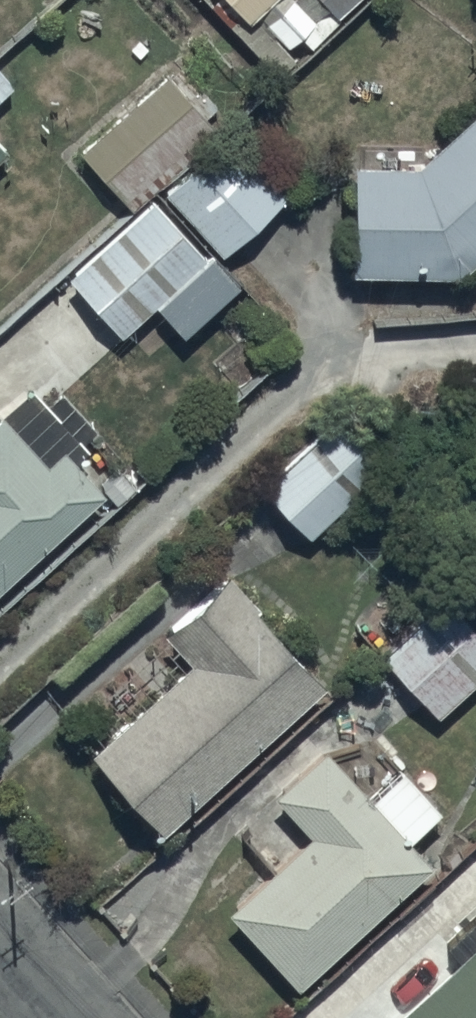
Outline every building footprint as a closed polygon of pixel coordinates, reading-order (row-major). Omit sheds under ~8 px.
[(162,77),(77,152),(130,212),(214,137),(162,77)] [(414,172),(352,172),(352,282),(459,282),(475,266),(475,116),(414,172)] [(225,141),(163,198),(220,260),(282,203),(225,141)] [(155,198),(64,279),(119,340),(131,330),(155,357),(177,338),(181,342),(238,292),(155,198)] [(101,500),(71,468),(85,455),(81,450),(97,435),(61,397),(47,410),(32,394),(0,424),(0,595),(101,500)] [(344,414),(260,495),(306,542),(390,462),(344,414)] [(159,638),(189,670),(89,760),(159,838),(322,692),(223,581),(159,638)] [(378,660),(438,724),(475,688),(475,637),(442,600),(378,660)] [(368,804),(325,756),(274,802),(307,840),(224,914),(295,994),(429,873),(407,848),(440,818),(402,774),(368,804)] [(400,1017),(475,1017),(475,948),(400,1017)]
